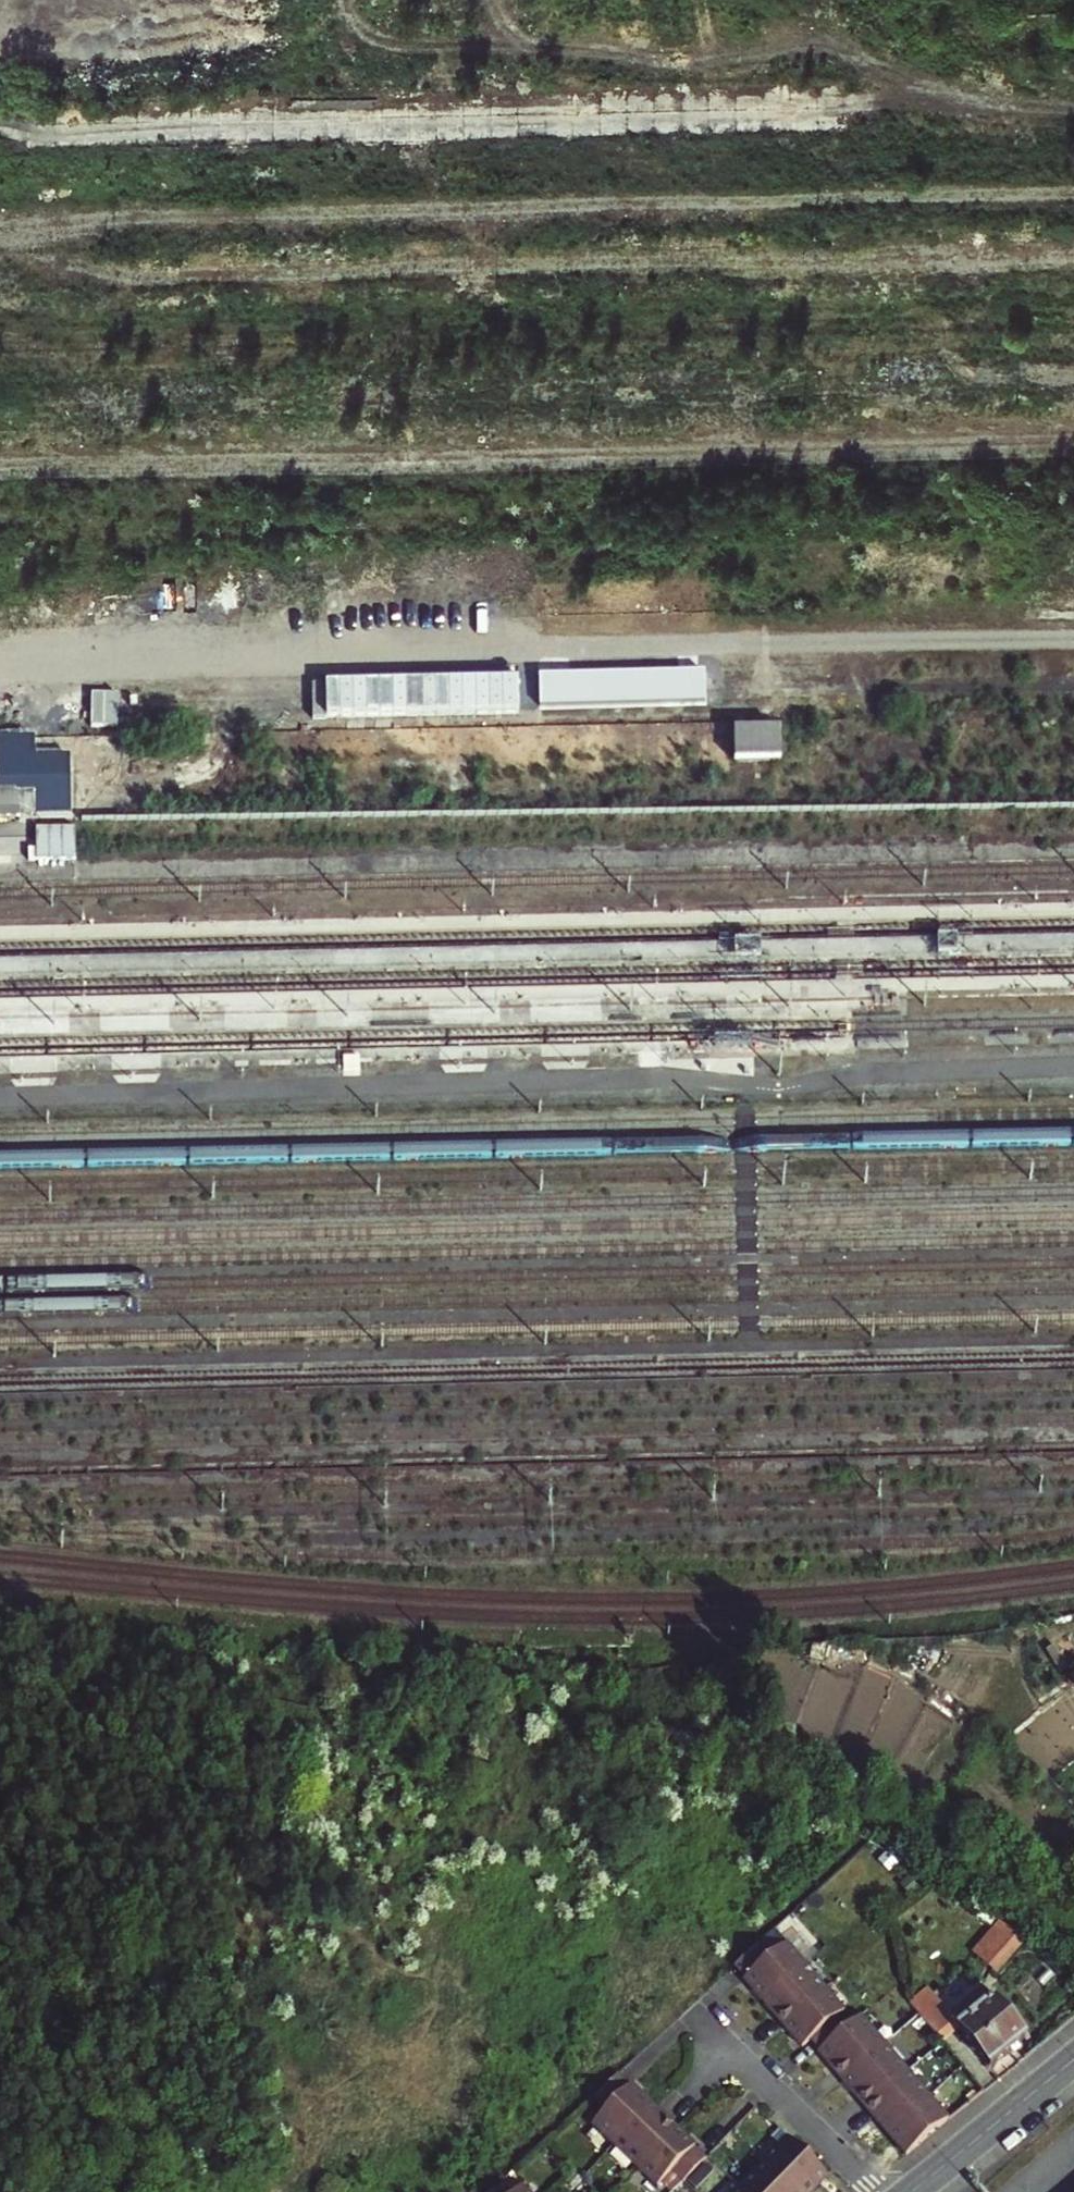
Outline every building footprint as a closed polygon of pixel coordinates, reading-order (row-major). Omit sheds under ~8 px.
[(731,761),(781,761),(780,728),(731,728),(731,761)] [(22,817),(22,793),(22,790),(0,790),(0,817),(22,817)] [(39,792),(22,793),(22,817),(39,817),(39,792)] [(79,828),(38,829),(39,850),(39,861),(79,861),(79,828)] [(995,1973),(1017,1945),(1003,1935),(981,1961),(995,1973)] [(903,2071),(860,2020),(852,2026),(785,1947),(770,1960),(759,1947),(734,1969),(744,1979),(742,1981),(801,2050),(809,2043),(818,2054),(816,2056),(885,2137),(886,2135),(895,2104),(903,2071)] [(959,2030),(989,2066),(1024,2038),(993,2000),(990,2002),(979,1989),(950,2015),(928,1988),(907,2005),(940,2046),(959,2030)] [(947,2122),(903,2071),(895,2104),(886,2135),(885,2137),(904,2158),(947,2122)] [(627,2089),(616,2078),(593,2101),(606,2114),(592,2129),(655,2190),(669,2175),(681,2186),(704,2162),(691,2150),(693,2148),(628,2087),(627,2089)] [(737,2191),(813,2191),(825,2180),(786,2142),(737,2191)]
